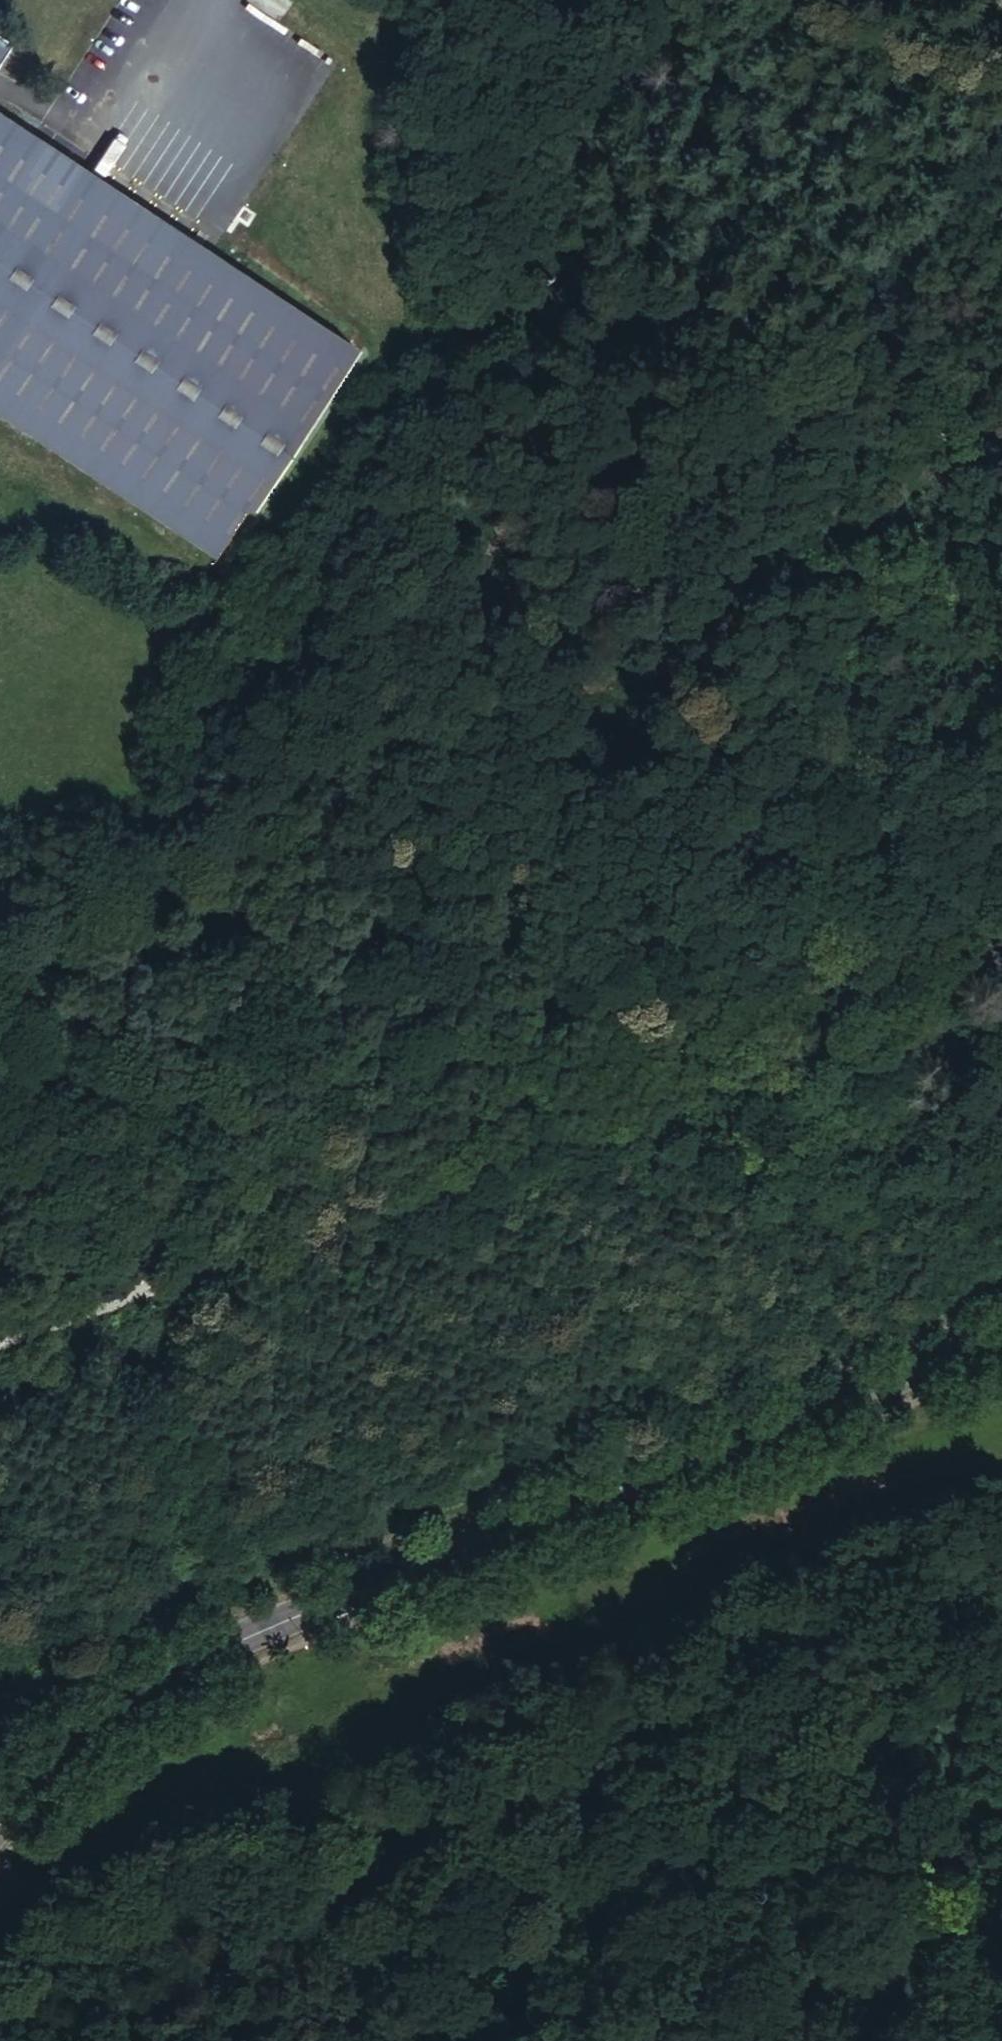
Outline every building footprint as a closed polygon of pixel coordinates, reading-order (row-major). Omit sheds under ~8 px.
[(0,31),(0,67),(17,42),(0,31)] [(0,108),(0,411),(222,558),(362,348),(0,108)]
